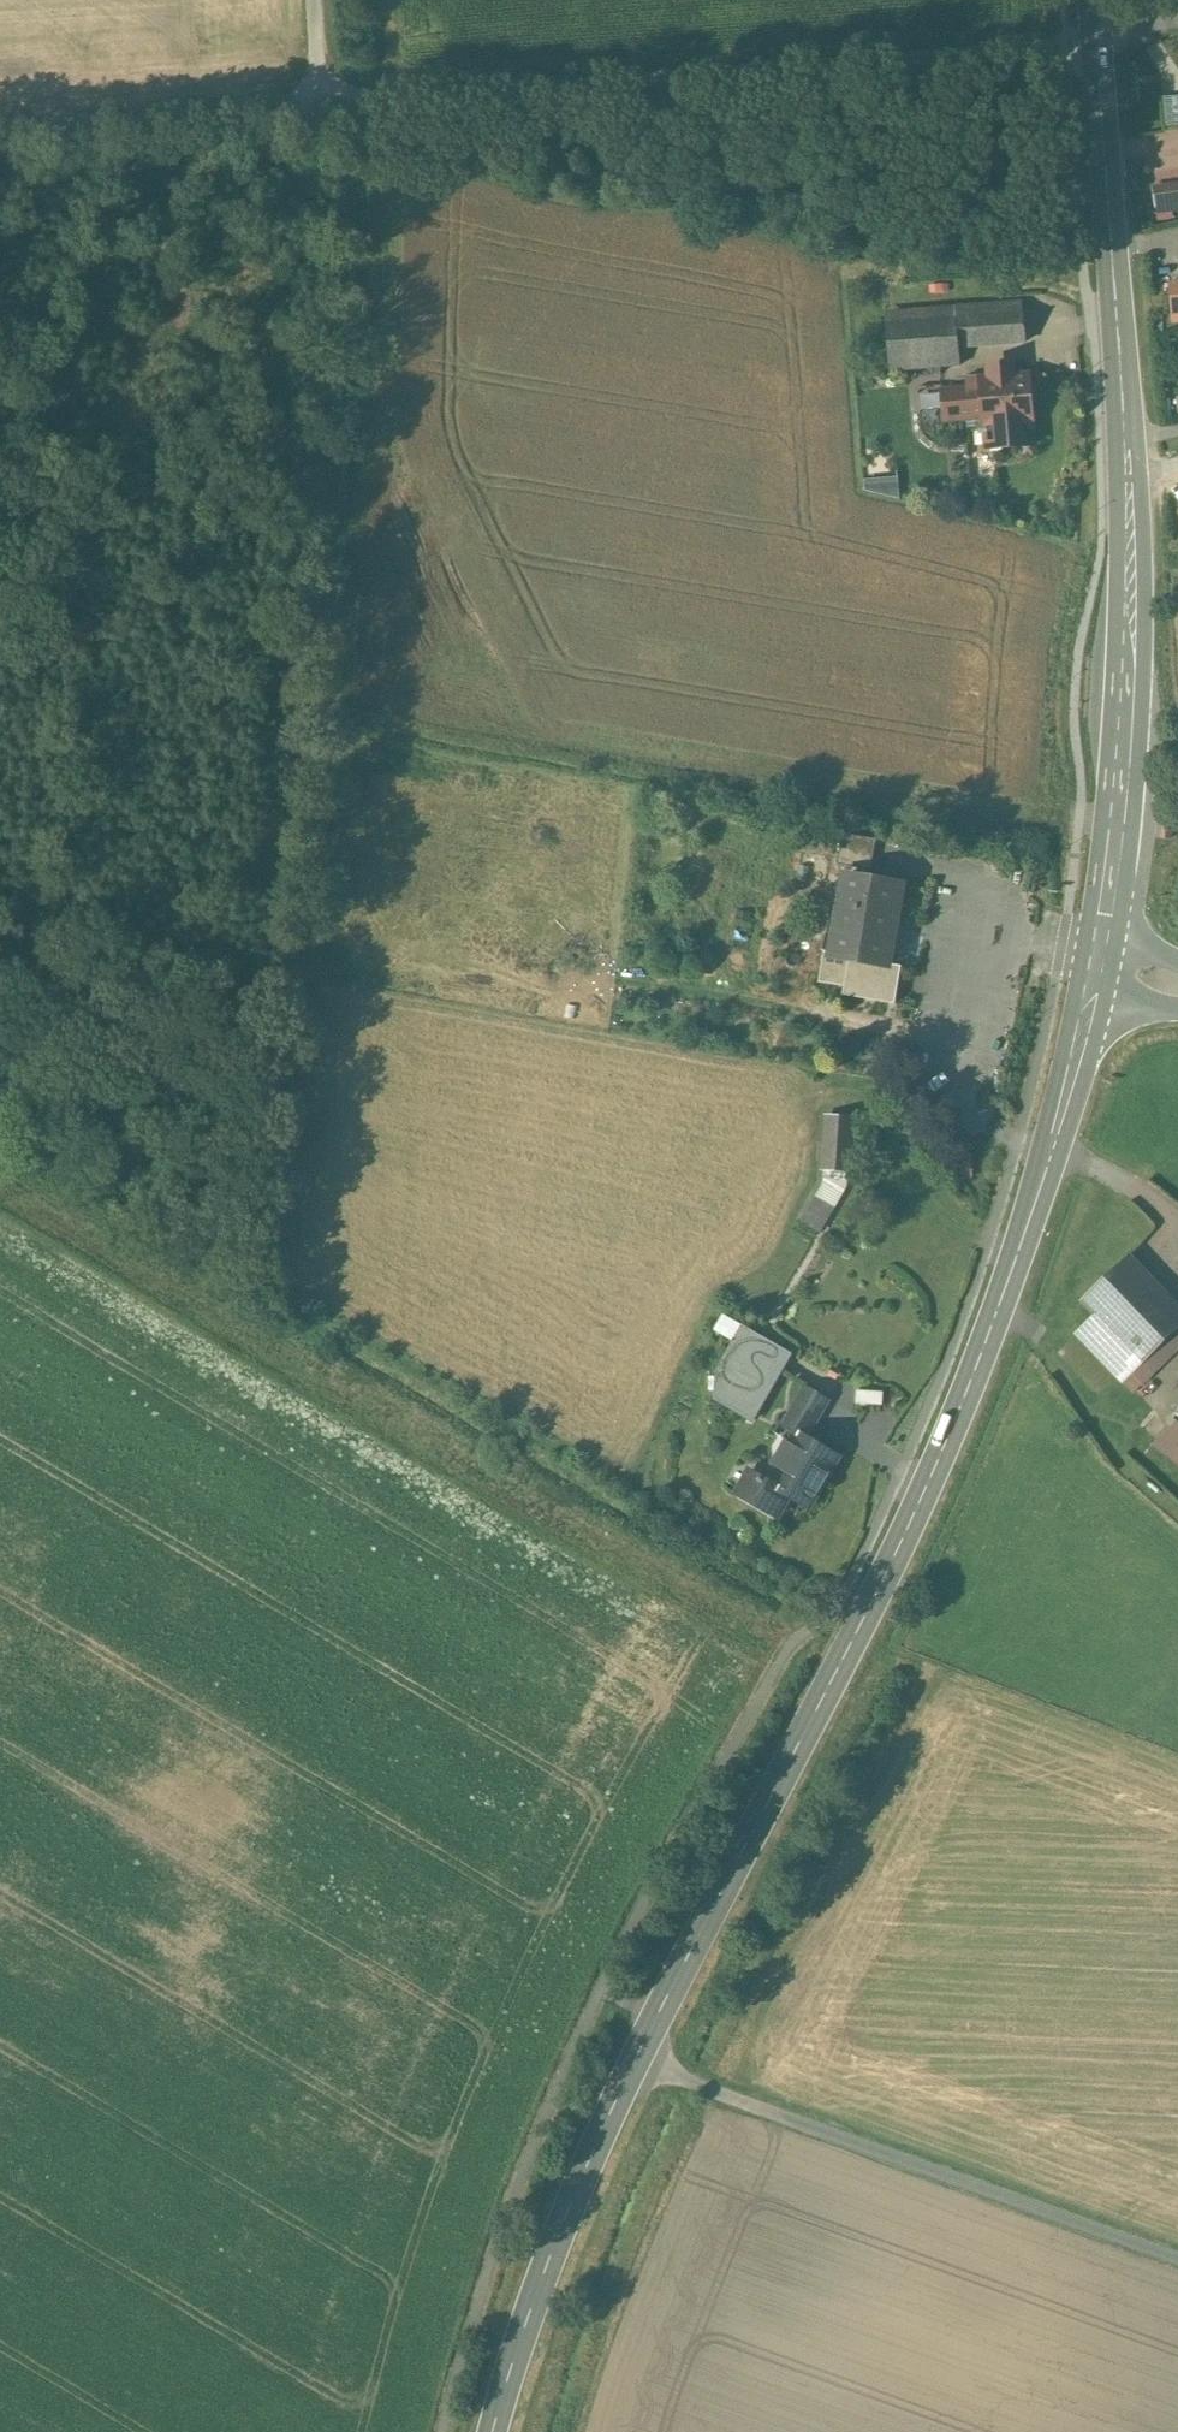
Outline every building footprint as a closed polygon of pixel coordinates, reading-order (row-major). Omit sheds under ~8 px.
[(1169,123),(1177,123),(1177,96),(1168,97),(1169,123)] [(1154,184),(1157,211),(1177,208),(1177,182),(1154,184)] [(957,313),(886,318),(891,371),(961,366),(960,347),(1027,341),(1024,311),(957,316),(957,313)] [(968,388),(943,390),(945,421),(984,417),(986,448),(1035,444),(1030,375),(1015,376),(1014,366),(989,368),(990,378),(968,380),(968,388)] [(902,477),(867,477),(867,495),(902,495),(902,477)] [(902,886),(846,876),(833,954),(832,956),(888,966),(889,964),(902,886)] [(833,954),(825,952),(819,983),(845,987),(844,995),(895,1005),(902,966),(889,964),(888,966),(832,956),(833,954)] [(852,1118),(828,1117),(825,1164),(848,1166),(852,1118)] [(848,1166),(825,1164),(824,1179),(803,1222),(802,1224),(818,1233),(846,1181),(848,1166)] [(1083,1301),(1097,1315),(1078,1333),(1133,1393),(1177,1351),(1177,1331),(1177,1330),(1177,1329),(1177,1307),(1130,1256),(1083,1301)] [(734,1341),(783,1367),(791,1354),(726,1317),(717,1331),(734,1341)] [(783,1367),(734,1341),(717,1370),(716,1400),(753,1421),(783,1367)] [(813,1429),(829,1400),(806,1387),(789,1416),(813,1429)] [(883,1392),(857,1390),(856,1404),(882,1406),(883,1392)] [(751,1471),(738,1494),(777,1517),(789,1496),(797,1501),(809,1508),(823,1483),(821,1482),(836,1455),(807,1438),(813,1429),(789,1416),(783,1426),(792,1432),(765,1480),(751,1471)] [(1151,1444),(1177,1464),(1177,1421),(1172,1416),(1151,1444)]
